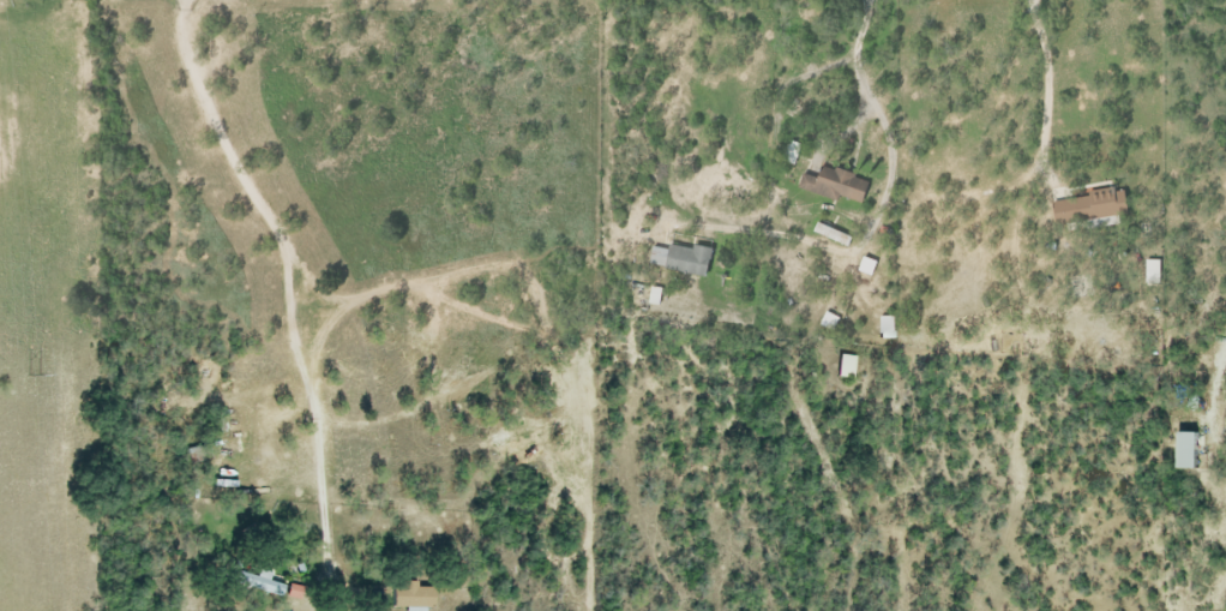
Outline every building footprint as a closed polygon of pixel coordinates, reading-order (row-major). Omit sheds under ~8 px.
[(860,202),(867,179),(818,164),(815,177),(801,173),(797,188),(836,199),(837,195),(860,202)] [(1126,215),(1123,187),(1088,192),(1088,196),(1050,201),(1053,224),(1126,215)] [(851,237),(815,222),(811,231),(848,246),(851,237)] [(647,265),(704,275),(709,247),(693,244),(692,248),(666,244),(666,248),(651,246),(647,265)] [(1160,259),(1144,259),(1144,283),(1159,283),(1160,259)] [(892,316),(878,316),(878,338),(892,338),(892,316)] [(837,376),(853,377),(856,356),(839,354),(837,376)] [(1176,468),(1195,468),(1196,432),(1177,432),(1176,468)] [(231,580),(279,595),(282,584),(269,579),(271,572),(259,568),(256,576),(235,569),(231,580)] [(426,606),(432,606),(432,587),(417,586),(417,583),(393,582),(392,606),(406,607),(406,610),(426,610),(426,606)] [(287,596),(301,598),(303,586),(289,583),(287,596)]
